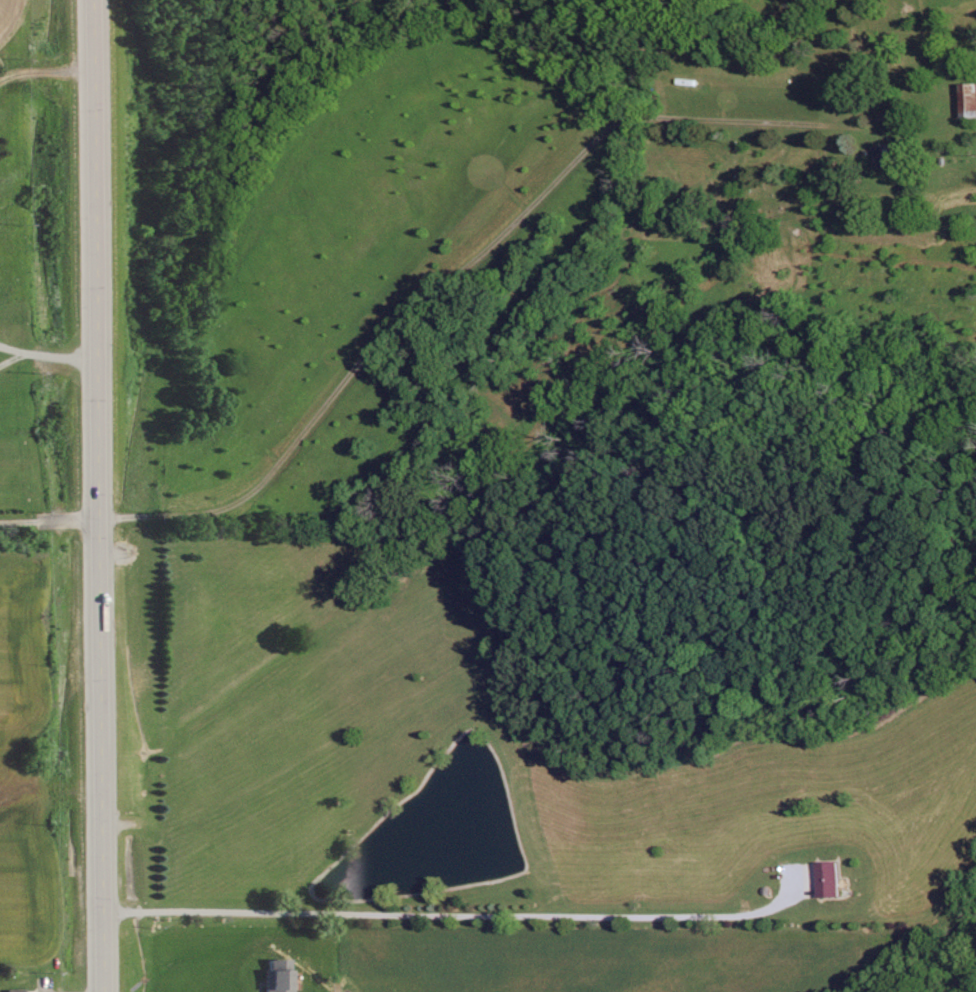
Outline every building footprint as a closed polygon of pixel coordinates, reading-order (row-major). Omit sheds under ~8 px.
[(966,83),(967,117),(975,116),(975,82),(966,83)] [(843,897),(842,861),(820,862),(821,897),(843,897)] [(270,959),(270,969),(267,969),(267,991),(293,991),(292,959),(270,959)]
